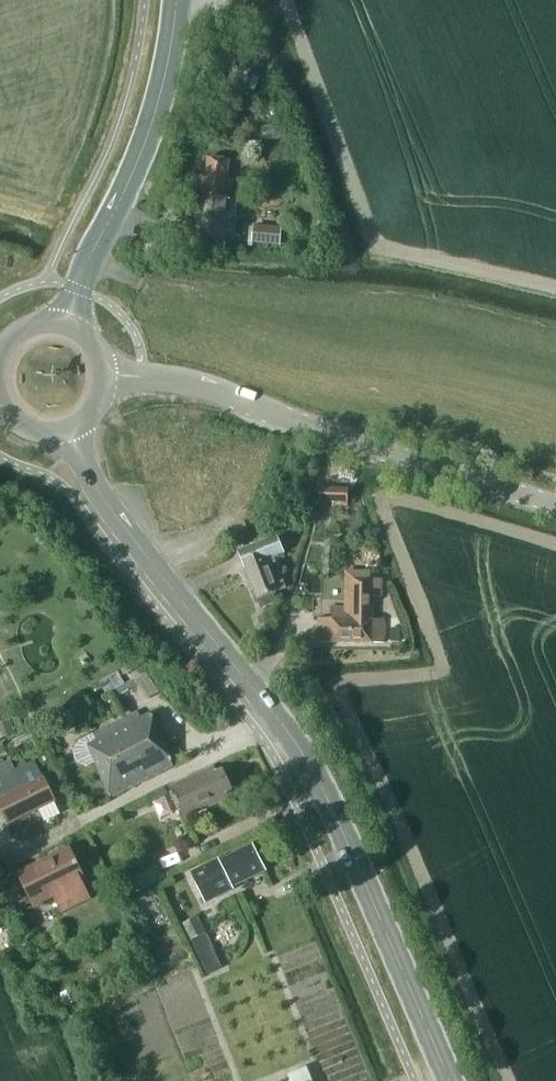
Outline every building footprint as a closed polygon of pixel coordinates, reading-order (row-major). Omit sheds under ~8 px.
[(201,176),(199,196),(195,237),(235,240),(239,197),(230,197),(232,179),(227,178),(228,160),(208,158),(206,176),(201,176)] [(282,231),(253,228),(252,243),(281,245),(282,231)] [(305,503),(308,492),(287,486),(284,497),(305,503)] [(273,559),(284,554),(276,537),(238,553),(257,600),(261,608),(276,602),(274,598),(287,592),(273,559)] [(372,619),(372,608),(372,595),(380,595),(380,578),(370,578),(371,571),(344,571),(344,608),(331,608),(331,618),(319,618),(319,641),(330,641),(330,642),(372,642),(372,641),(383,641),(383,619),(372,619)] [(256,613),(262,629),(274,624),(268,608),(256,613)] [(22,728),(17,700),(0,703),(0,731),(22,728)] [(150,715),(141,719),(138,712),(93,733),(96,740),(87,745),(112,796),(175,766),(150,715)] [(0,742),(0,755),(11,752),(8,740),(0,742)] [(44,777),(36,760),(0,777),(0,798),(44,777)] [(194,812),(207,806),(227,797),(225,792),(230,789),(222,770),(216,772),(214,767),(169,787),(182,815),(193,810),(194,812)] [(0,800),(0,807),(9,824),(56,801),(44,778),(0,800)] [(252,845),(220,861),(219,860),(192,873),(205,901),(233,888),(232,886),(264,870),(252,845)] [(17,873),(34,907),(54,897),(62,913),(90,899),(82,883),(86,881),(69,847),(17,873)] [(126,872),(136,892),(166,877),(156,857),(126,872)] [(205,932),(198,916),(183,923),(191,939),(205,932)] [(208,974),(225,966),(209,932),(192,940),(208,974)] [(307,1067),(288,1075),(290,1080),(313,1080),(307,1067)]
